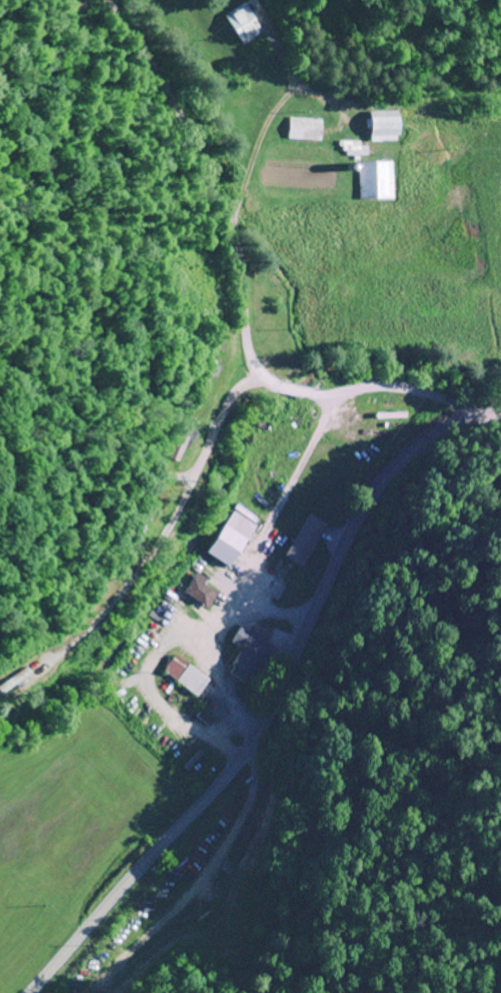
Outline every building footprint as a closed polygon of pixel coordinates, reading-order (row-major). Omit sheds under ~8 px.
[(242,46),(262,33),(243,3),(223,16),(242,46)] [(403,112),(373,112),(373,142),(403,142),(403,112)] [(290,141),(324,141),(324,119),(290,119),(290,141)] [(395,163),(361,163),(361,199),(395,199),(395,163)] [(207,555),(231,568),(255,525),(231,511),(207,555)] [(305,567),(328,524),(309,514),(286,557),(305,567)] [(198,575),(185,591),(206,608),(220,592),(198,575)] [(274,633),(260,625),(255,635),(242,628),(234,643),(244,649),(230,673),(250,685),(272,647),(267,644),(274,633)] [(211,680),(176,655),(163,672),(198,698),(211,680)] [(32,678),(27,669),(0,686),(0,692),(3,697),(32,678)]
